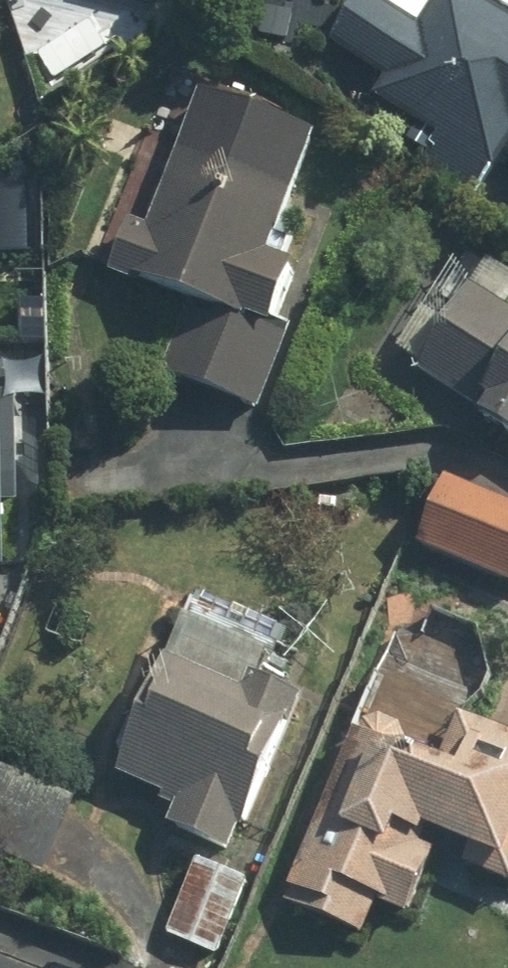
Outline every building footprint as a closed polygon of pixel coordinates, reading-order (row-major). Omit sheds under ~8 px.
[(346,41),(399,75),(391,88),(451,126),(431,157),(492,197),(507,172),(507,0),(454,0),(438,26),(398,0),(373,0),(346,41)] [(341,120),(214,83),(163,221),(141,214),(121,266),(196,291),(171,369),(276,403),(306,320),(296,317),(319,256),(305,251),(311,235),(299,231),(341,120)] [(421,365),(507,423),(507,289),(483,273),(421,365)] [(18,566),(18,349),(0,349),(0,566),(18,566)] [(466,473),(439,544),(507,570),(507,489),(466,473)] [(184,653),(131,771),(190,798),(178,826),(245,856),(321,688),(274,667),(264,689),(184,653)] [(298,900),(374,934),(390,898),(425,913),(446,865),(507,892),(507,715),(480,703),(462,743),(382,708),(298,900)] [(203,853),(172,931),(229,953),(259,875),(203,853)]
